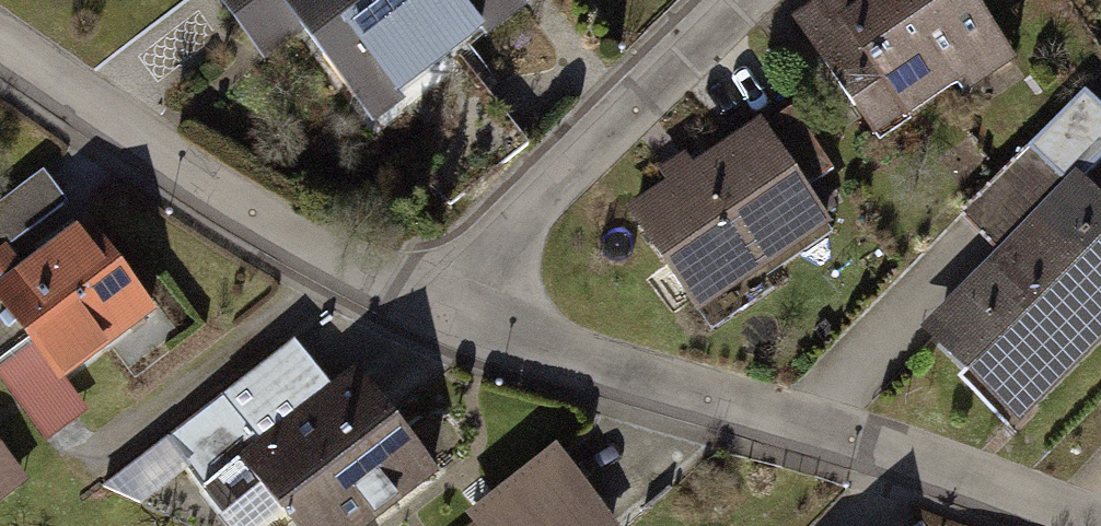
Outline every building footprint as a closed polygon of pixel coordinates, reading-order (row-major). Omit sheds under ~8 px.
[(274,65),(319,30),(394,126),(553,2),(551,0),(223,0),(274,65)] [(806,10),(889,140),(1032,49),(1000,0),(822,0),(806,10)] [(1080,192),(944,322),(1042,425),(1100,368),(1100,99),(1098,96),(1041,151),(1080,192)] [(776,118),(644,209),(718,316),(850,225),(776,118)] [(105,221),(7,293),(77,387),(174,316),(105,221)] [(264,463),(312,525),(394,525),(460,476),(382,374),(264,463)] [(0,428),(0,509),(41,472),(0,428)] [(573,449),(474,525),(633,525),(573,449)]
